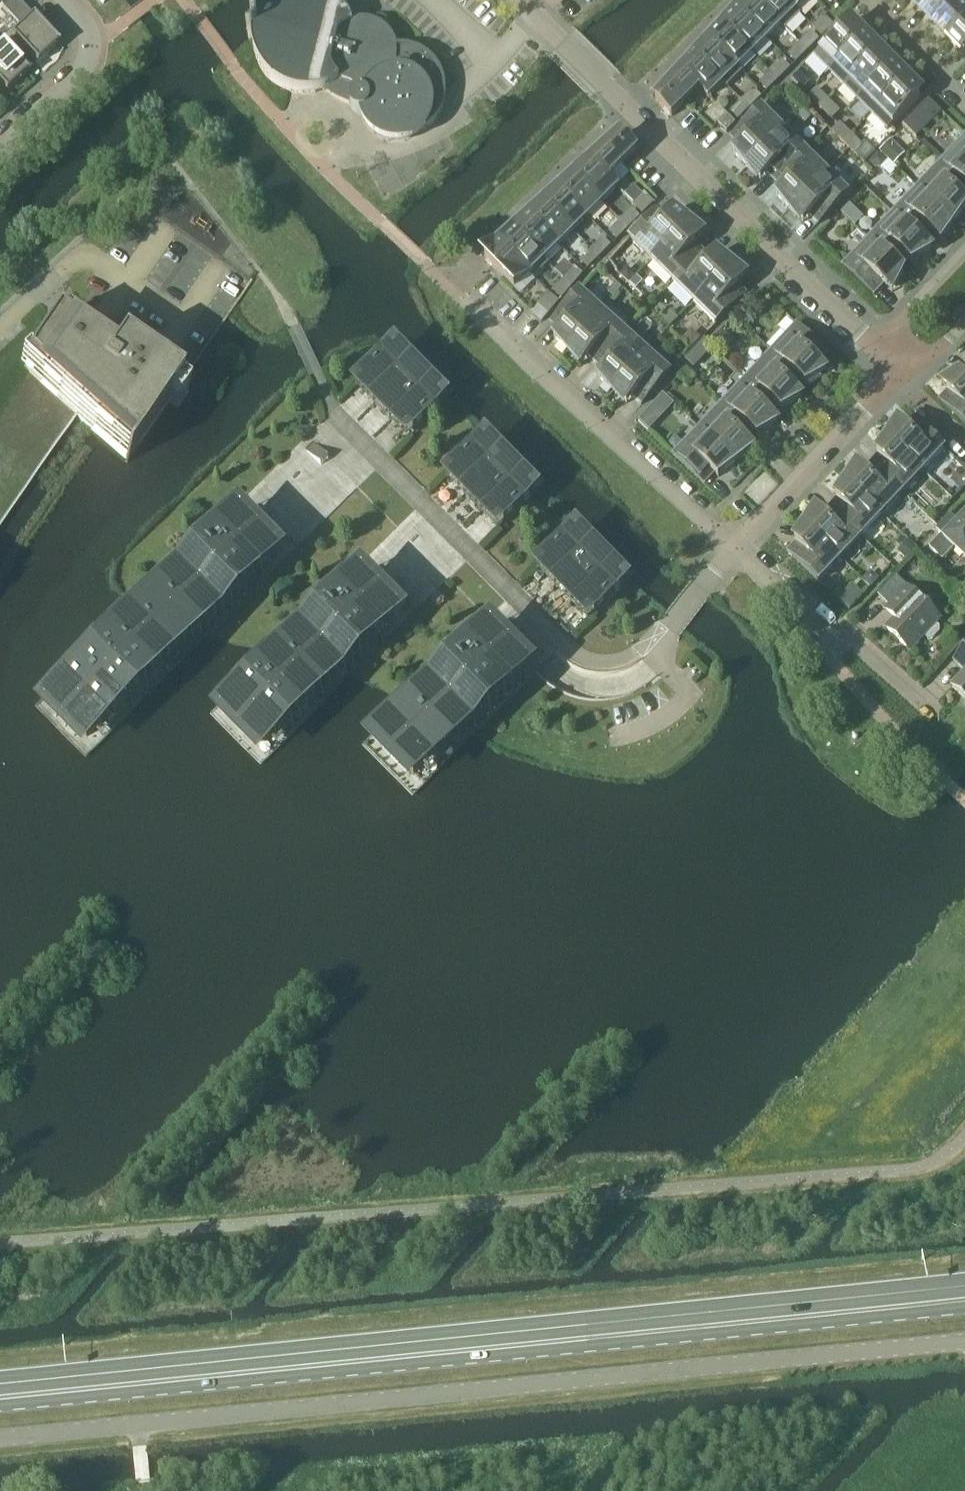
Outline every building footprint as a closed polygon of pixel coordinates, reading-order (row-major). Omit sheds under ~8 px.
[(32,17),(17,0),(9,0),(1,7),(20,28),(13,35),(9,31),(0,40),(0,46),(1,46),(14,59),(24,50),(36,64),(57,45),(58,46),(59,45),(32,17)] [(272,2),(270,4),(267,7),(264,10),(262,13),(260,16),(258,19),(257,23),(255,22),(252,20),(251,22),(253,23),(254,23),(255,24),(256,25),(256,26),(257,27),(257,28),(257,30),(257,31),(256,32),(256,33),(255,34),(254,35),(253,36),(252,36),(251,36),(249,37),(248,36),(248,38),(249,38),(251,38),(252,38),(253,38),(253,41),(253,45),(253,50),(254,54),(256,59),(257,62),(258,64),(260,68),(262,72),(264,75),(266,77),(270,80),(273,83),(275,85),(278,87),(282,88),(286,90),(291,92),(295,93),(297,93),(301,93),(305,94),(307,93),(312,93),(316,92),(320,91),(325,89),(329,87),(332,85),(334,88),(337,91),(337,90),(343,95),(350,99),(350,101),(350,102),(350,103),(350,105),(350,106),(351,107),(352,108),(353,110),(355,111),(356,112),(359,112),(360,112),(361,112),(363,117),(366,121),(371,125),(376,129),(382,132),(388,135),(395,136),(403,136),(410,135),(417,133),(422,131),(426,128),(428,126),(432,123),(434,121),(436,118),(439,114),(440,111),(442,107),(443,104),(444,102),(444,98),(445,95),(445,91),(445,88),(444,86),(444,82),(443,79),(442,76),(440,73),(439,69),(436,65),(435,64),(433,61),(431,60),(429,58),(424,54),(420,52),(415,50),(410,48),(405,48),(400,47),(396,47),(395,45),(394,43),(393,40),(391,37),(389,34),(387,32),(383,29),(382,28),(376,24),(372,23),(370,22),(367,22),(364,22),(359,22),(357,22),(352,23),(351,21),(348,16),(347,13),(344,10),(342,7),(338,4),(336,2),(334,0),(275,0),(272,2)] [(780,25),(781,25),(756,0),(752,0),(739,12),(766,39),(780,25)] [(795,10),(785,0),(756,0),(781,25),(780,25),(784,30),(800,14),(796,10),(795,10)] [(795,10),(796,10),(806,0),(785,0),(795,10)] [(929,0),(912,0),(914,2),(912,5),(915,7),(917,5),(920,9),(929,0)] [(958,0),(929,0),(920,9),(929,17),(926,19),(929,22),(931,20),(935,23),(958,0)] [(964,22),(964,0),(958,0),(935,23),(943,31),(941,34),(943,36),(946,34),(949,38),(964,22)] [(752,54),(766,39),(739,12),(725,27),(752,54)] [(821,37),(831,28),(821,17),(811,27),(821,37)] [(964,52),(964,22),(949,38),(957,46),(955,48),(958,51),(960,49),(964,53),(964,52)] [(829,71),(861,39),(846,23),(814,55),(829,71)] [(738,67),(752,54),(725,27),(710,41),(737,68),(738,67)] [(807,51),(819,40),(811,32),(799,43),(807,51)] [(843,85),(876,53),(861,39),(829,71),(843,85)] [(738,67),(737,68),(710,41),(696,55),(723,82),(722,83),(727,87),(742,72),(738,67)] [(795,63),(807,51),(799,43),(787,55),(795,63)] [(14,59),(1,46),(0,46),(0,86),(6,92),(26,74),(27,74),(28,73),(14,59)] [(858,100),(890,68),(876,53),(843,85),(858,100)] [(722,83),(723,82),(696,55),(681,70),(683,73),(684,72),(699,88),(708,97),(722,83)] [(778,80),(790,68),(782,60),(776,66),(773,62),(766,68),(770,72),(778,80)] [(872,114),(904,82),(890,68),(858,100),(872,114)] [(800,88),(808,80),(798,71),(791,79),(800,88)] [(671,116),(699,88),(684,72),(683,73),(655,101),(664,110),(662,113),(666,117),(668,114),(671,116)] [(767,92),(778,80),(770,72),(759,84),(767,92)] [(887,129),(919,97),(904,82),(872,114),(887,129)] [(749,109),(761,97),(753,89),(741,101),(749,109)] [(820,108),(828,101),(818,91),(810,98),(820,108)] [(785,97),(779,92),(774,97),(780,102),(785,97)] [(928,100),(905,123),(919,137),(941,113),(928,100)] [(738,120),(749,109),(741,101),(730,112),(738,120)] [(830,118),(837,110),(828,101),(820,108),(830,118)] [(716,124),(717,124),(726,115),(726,114),(716,104),(706,114),(716,124)] [(814,114),(807,107),(797,117),(804,124),(814,114)] [(747,167),(783,130),(761,109),(731,139),(739,148),(733,154),(747,167)] [(371,125),(366,121),(363,117),(361,112),(360,112),(361,115),(362,119),(363,122),(364,124),(366,126),(367,128),(369,131),(371,132),(375,136),(377,137),(380,139),(382,140),(385,141),(387,142),(391,143),(395,143),(398,143),(400,143),(406,142),(410,140),(413,139),(416,138),(419,135),(422,133),(424,131),(426,128),(422,131),(417,133),(410,135),(403,136),(395,136),(388,135),(382,132),(376,129),(371,125)] [(726,133),(735,124),(726,115),(717,124),(726,133)] [(843,143),(851,135),(841,125),(833,133),(843,143)] [(774,182),(804,152),(783,130),(747,167),(760,180),(766,174),(774,182)] [(629,139),(627,141),(621,135),(592,163),(592,164),(607,179),(636,151),(631,146),(634,143),(629,139)] [(853,153),(860,145),(851,135),(843,143),(853,153)] [(940,162),(964,186),(964,136),(940,162)] [(905,155),(890,140),(879,151),(894,166),(905,155)] [(789,209),(825,173),(804,152),(774,182),(782,190),(776,196),(789,209)] [(878,153),(869,162),(875,167),(882,167),(887,161),(878,153)] [(592,164),(592,163),(590,161),(575,175),(601,202),(616,188),(607,179),(592,164)] [(964,198),(964,186),(940,162),(916,188),(953,223),(964,206),(964,203),(963,201),(964,198)] [(817,225),(847,194),(825,173),(789,209),(803,222),(809,216),(817,225)] [(587,217),(601,202),(575,175),(560,190),(587,217)] [(940,241),(953,223),(916,188),(892,214),(923,243),(923,242),(932,233),(939,240),(939,241),(940,241)] [(572,231),(587,217),(560,190),(546,204),(572,231)] [(642,214),(652,205),(642,195),(632,204),(642,214)] [(558,245),(572,231),(546,204),(531,219),(558,245)] [(855,211),(849,204),(841,212),(848,219),(855,211)] [(628,229),(639,217),(632,209),(620,221),(628,229)] [(673,212),(667,218),(659,209),(629,240),(651,261),(687,225),(673,212)] [(923,242),(923,243),(892,214),(867,239),(899,268),(907,259),(912,263),(913,262),(932,250),(923,242)] [(544,259),(558,245),(531,219),(517,233),(543,259),(544,259)] [(616,240),(628,229),(620,221),(608,232),(616,240)] [(694,244),(700,238),(687,225),(651,261),(672,282),(702,252),(694,244)] [(830,236),(826,232),(819,239),(825,246),(830,242),(830,236)] [(544,259),(543,259),(517,233),(503,247),(502,247),(529,274),(528,274),(533,279),(548,263),(544,259)] [(599,258),(611,246),(603,238),(591,250),(599,258)] [(899,268),(867,239),(843,266),(874,295),(883,285),(890,292),(892,293),(903,272),(899,268)] [(502,247),(503,247),(500,244),(485,260),(487,262),(484,264),(489,269),(491,266),(514,289),(528,274),(529,274),(502,247)] [(595,262),(599,258),(591,250),(580,261),(588,270),(595,262)] [(716,254),(710,260),(702,252),(672,282),(693,303),(730,267),(716,254)] [(572,287),(583,275),(574,267),(563,280),(572,287)] [(737,286),(743,280),(730,267),(693,303),(715,325),(745,295),(737,286)] [(629,268),(620,276),(628,284),(636,276),(629,268)] [(561,300),(572,287),(563,280),(552,292),(561,300)] [(614,298),(622,289),(616,283),(608,292),(614,298)] [(550,312),(558,302),(548,292),(539,303),(550,312)] [(568,351),(602,313),(579,292),(550,324),(559,332),(554,338),(568,351)] [(751,302),(757,314),(769,307),(763,296),(751,302)] [(596,364),(624,333),(602,313),(568,351),(582,363),(587,357),(596,364)] [(97,347),(50,315),(21,357),(27,361),(22,368),(0,400),(0,523),(75,416),(125,460),(124,461),(126,463),(180,386),(178,385),(123,347),(122,346),(121,347),(112,360),(95,349),(97,347)] [(817,364),(827,354),(796,325),(771,351),(802,381),(801,381),(805,385),(826,372),(825,371),(817,364)] [(701,339),(691,330),(682,340),(692,349),(701,339)] [(722,332),(712,341),(722,351),(727,347),(727,336),(722,332)] [(612,391),(647,353),(624,333),(596,364),(604,372),(598,378),(612,391)] [(714,347),(704,338),(698,344),(707,353),(714,347)] [(801,381),(802,381),(771,351),(747,377),(778,406),(777,407),(781,410),(801,398),(801,397),(800,397),(793,390),(801,381)] [(399,354),(397,356),(392,352),(363,380),(380,397),(411,366),(399,354)] [(641,405),(669,373),(647,353),(612,391),(626,403),(632,397),(641,405)] [(396,414),(428,383),(411,366),(380,397),(396,414)] [(964,369),(946,378),(947,379),(953,384),(944,393),(964,413),(964,369)] [(769,416),(777,407),(778,406),(747,377),(722,403),(753,432),(753,433),(757,436),(777,424),(776,422),(776,423),(769,416)] [(438,397),(440,395),(428,383),(396,414),(413,431),(443,402),(438,397)] [(753,433),(753,432),(722,403),(698,428),(735,463),(753,449),(752,448),(744,441),(753,433)] [(648,409),(638,420),(647,430),(659,419),(648,409)] [(922,472),(944,449),(913,420),(904,429),(898,423),(899,423),(898,422),(887,439),(922,472)] [(719,477),(735,463),(698,428),(673,455),(704,484),(714,474),(718,478),(719,477)] [(902,494),(922,472),(887,439),(877,453),(876,454),(878,456),(871,464),(902,494)] [(490,445),(487,448),(483,443),(453,472),(470,489),(502,457),(490,445)] [(320,465),(326,456),(311,445),(305,453),(320,465)] [(487,506),(519,474),(502,457),(470,489),(487,506)] [(881,515),(902,494),(871,464),(863,472),(857,467),(856,466),(846,482),(881,515)] [(528,489),(531,486),(519,474),(487,506),(504,523),(533,494),(528,489)] [(861,537),(881,515),(846,482),(836,497),(835,498),(837,500),(830,508),(861,537)] [(954,491),(944,482),(939,488),(949,496),(954,491)] [(840,559),(861,537),(830,508),(822,516),(816,511),(816,510),(815,510),(805,526),(840,559)] [(959,523),(950,515),(935,530),(941,535),(929,548),(942,560),(953,548),(964,559),(964,516),(959,523)] [(247,522),(244,524),(239,519),(215,542),(210,537),(194,553),(199,558),(53,703),(87,738),(273,553),(267,547),(269,545),(247,522)] [(819,581),(840,559),(805,526),(795,540),(794,541),(796,543),(788,552),(819,581)] [(580,536),(578,539),(573,534),(544,563),(561,580),(592,548),(580,536)] [(906,560),(916,549),(908,541),(898,552),(906,560)] [(578,597),(610,565),(592,548),(561,580),(578,597)] [(619,580),(621,577),(610,565),(578,597),(595,614),(624,585),(619,580)] [(870,587),(878,579),(869,571),(862,579),(870,587)] [(935,624),(939,619),(896,578),(878,596),(888,606),(885,610),(895,619),(886,629),(909,651),(923,636),(927,639),(932,639),(939,632),(938,628),(935,624)] [(368,582),(366,585),(360,579),(336,603),(331,597),(315,613),(321,618),(228,710),(262,744),(394,613),(388,608),(391,605),(368,582)] [(497,635),(495,638),(489,632),(465,656),(460,651),(444,666),(449,672),(380,741),(414,775),(523,666),(517,661),(520,658),(497,635)] [(954,661),(964,672),(964,650),(954,661)] [(952,687),(964,700),(964,673),(952,687)]
